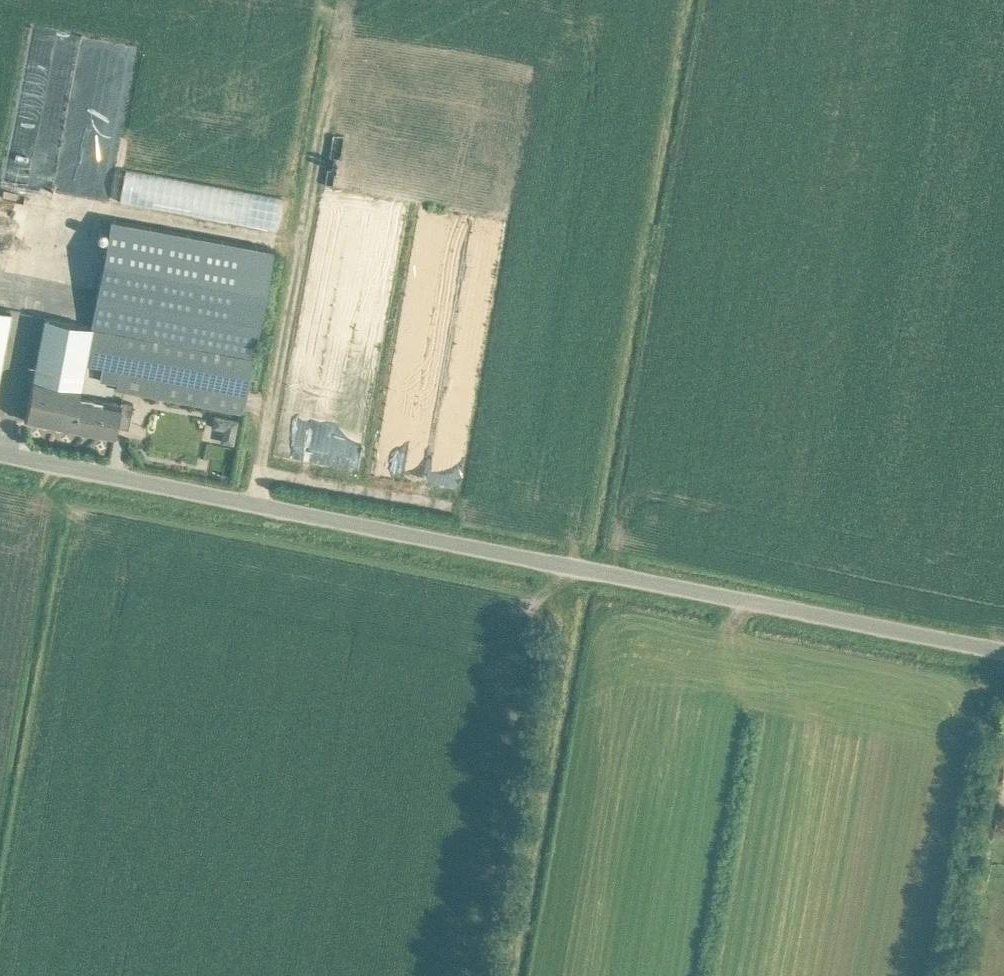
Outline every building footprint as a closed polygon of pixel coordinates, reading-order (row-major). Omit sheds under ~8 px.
[(50,168),(58,111),(23,106),(14,163),(50,168)] [(294,206),(299,179),(140,151),(135,178),(294,206)] [(201,212),(128,199),(125,215),(132,216),(131,219),(198,231),(201,212)] [(44,317),(36,361),(25,420),(115,437),(117,426),(128,428),(133,403),(120,401),(120,404),(79,396),(85,364),(102,367),(101,372),(118,375),(116,390),(243,413),(274,250),(110,220),(91,326),(44,317)] [(11,319),(13,310),(11,310),(0,308),(0,378),(11,319)]
